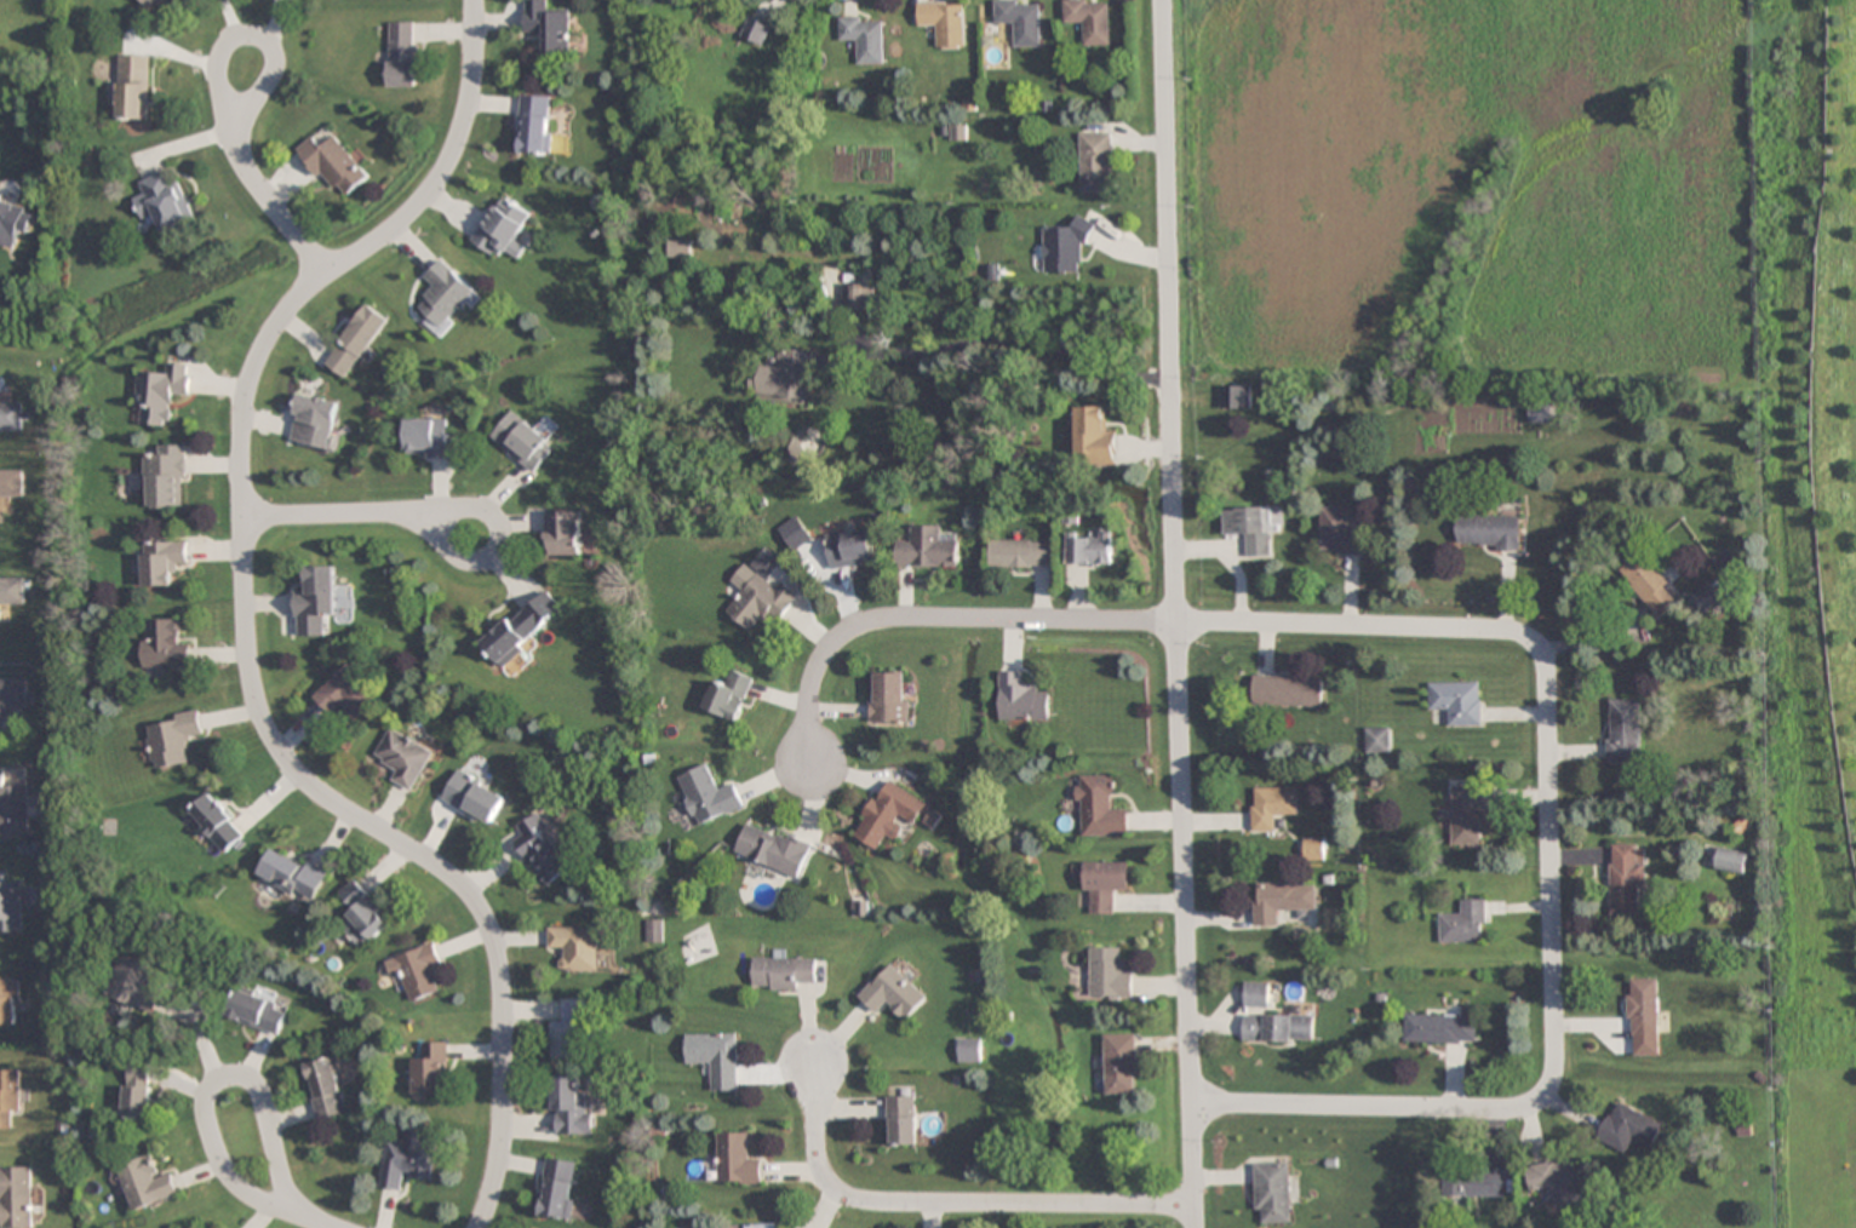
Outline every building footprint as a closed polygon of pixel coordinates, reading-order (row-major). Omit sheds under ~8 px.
[(144,9),(158,0),(138,0),(144,9)] [(523,0),(523,34),(537,34),(537,55),(570,55),(569,12),(547,12),(546,0),(524,0),(523,0)] [(1041,1),(995,2),(996,25),(1014,25),(1014,48),(1041,48),(1041,1)] [(1109,2),(1064,3),(1065,26),(1084,25),(1084,47),(1111,47),(1109,2)] [(965,3),(918,5),(919,28),(937,27),(938,50),(966,49),(965,3)] [(771,26),(749,16),(739,36),(762,46),(771,26)] [(884,64),(884,18),(840,18),(840,42),(857,42),(857,64),(884,64)] [(388,86),(417,86),(418,22),(389,22),(388,86)] [(117,120),(149,120),(149,54),(117,54),(117,120)] [(553,96),(520,96),(519,155),(552,155),(553,96)] [(1081,193),(1112,193),(1112,133),(1081,133),(1081,193)] [(370,177),(334,137),(321,148),(312,138),(297,151),(342,201),(370,177)] [(173,168),(138,183),(143,195),(133,199),(142,222),(156,216),(164,236),(196,223),(173,168)] [(534,216),(502,195),(471,242),(497,259),(503,250),(518,259),(526,247),(517,241),(534,216)] [(1086,275),(1086,219),(1074,219),(1074,228),(1044,228),(1044,275),(1086,275)] [(692,259),(692,241),(669,241),(669,259),(692,259)] [(441,338),(481,293),(441,258),(425,277),(435,286),(411,312),(441,338)] [(872,288),(841,288),(841,311),(872,311),(872,288)] [(345,379),(390,320),(367,303),(322,362),(345,379)] [(815,353),(779,349),(777,369),(755,366),(752,395),(809,403),(815,353)] [(192,365),(169,364),(168,375),(140,374),(137,426),(174,428),(175,396),(191,397),(192,365)] [(1251,409),(1251,386),(1221,386),(1221,409),(1251,409)] [(330,450),(340,401),(298,393),(288,442),(330,450)] [(22,404),(0,404),(0,431),(22,431),(22,404)] [(1529,404),(1529,423),(1554,423),(1554,404),(1529,404)] [(1106,432),(1106,408),(1075,408),(1076,456),(1089,456),(1089,467),(1116,467),(1116,432),(1106,432)] [(488,438),(533,473),(555,444),(511,409),(488,438)] [(405,419),(405,459),(456,459),(456,419),(405,419)] [(187,508),(187,446),(157,446),(157,456),(146,456),(146,508),(187,508)] [(23,497),(22,470),(0,471),(0,498),(23,497)] [(1225,510),(1226,536),(1247,535),(1248,558),(1274,557),(1272,508),(1225,510)] [(1323,508),(1321,554),(1365,556),(1366,532),(1349,532),(1350,509),(1323,508)] [(581,555),(581,512),(545,512),(545,555),(581,555)] [(1522,549),(1522,515),(1459,515),(1459,549),(1522,549)] [(958,567),(958,538),(945,538),(945,526),(911,526),(911,542),(897,542),(897,567),(958,567)] [(876,563),(871,530),(826,536),(830,569),(876,563)] [(1070,532),(1070,565),(1114,565),(1114,532),(1070,532)] [(189,564),(189,541),(144,541),(144,587),(176,587),(176,564),(189,564)] [(991,568),(1053,568),(1053,541),(991,541),(991,568)] [(1652,548),(1621,571),(1657,620),(1681,602),(1667,584),(1675,579),(1652,548)] [(801,595),(780,580),(775,587),(743,564),(729,583),(741,591),(725,612),(755,633),(770,612),(781,621),(801,595)] [(335,565),(306,566),(306,591),(294,591),(295,636),(324,636),(324,615),(336,615),(335,565)] [(0,622),(0,606),(24,606),(24,578),(0,578),(0,622)] [(1700,613),(1723,603),(1715,586),(1693,596),(1700,613)] [(479,644),(498,667),(564,612),(545,589),(479,644)] [(190,669),(190,643),(180,643),(179,619),(141,620),(142,670),(190,669)] [(313,697),(331,716),(341,707),(356,722),(381,697),(348,664),(313,697)] [(714,677),(702,708),(737,721),(753,678),(732,670),(727,682),(714,677)] [(1026,672),(1002,672),(1002,721),(1051,721),(1051,692),(1040,692),(1040,684),(1026,684),(1026,672)] [(909,722),(909,673),(872,673),(872,722),(909,722)] [(1323,677),(1254,677),(1254,706),(1323,706),(1323,677)] [(4,731),(4,706),(27,706),(27,679),(0,679),(0,731),(4,731)] [(1482,683),(1431,683),(1431,711),(1447,711),(1447,726),(1483,726),(1482,683)] [(1642,763),(1642,699),(1609,699),(1609,763),(1642,763)] [(145,723),(153,769),(193,762),(188,737),(203,735),(199,713),(145,723)] [(389,781),(415,792),(433,749),(387,730),(375,760),(395,768),(389,781)] [(1371,730),(1371,752),(1390,752),(1390,730),(1371,730)] [(744,808),(735,783),(719,789),(709,763),(676,776),(695,827),(744,808)] [(4,785),(4,771),(0,771),(0,836),(28,836),(28,786),(4,785)] [(494,822),(505,792),(453,773),(442,803),(494,822)] [(1130,836),(1130,810),(1115,810),(1115,776),(1082,776),(1082,836),(1130,836)] [(854,837),(880,849),(887,834),(894,838),(904,818),(916,824),(928,800),(890,782),(880,801),(873,798),(854,837)] [(1298,788),(1253,787),(1253,832),(1277,832),(1277,817),(1298,817),(1298,788)] [(1454,787),(1454,845),(1487,845),(1487,805),(1482,805),(1482,787),(1454,787)] [(247,831),(209,792),(187,814),(225,853),(247,831)] [(516,826),(522,837),(515,841),(543,888),(573,871),(538,812),(516,826)] [(734,853),(798,881),(812,850),(747,822),(734,853)] [(1306,860),(1325,860),(1325,840),(1306,840),(1306,860)] [(256,879),(313,903),(327,871),(270,847),(256,879)] [(1612,847),(1612,916),(1643,916),(1644,847),(1612,847)] [(1744,876),(1748,855),(1720,850),(1716,871),(1744,876)] [(1131,863),(1087,863),(1087,914),(1116,914),(1116,889),(1130,889),(1131,863)] [(22,931),(21,883),(7,883),(7,871),(0,871),(0,932),(22,931)] [(359,950),(392,924),(355,878),(336,893),(351,912),(337,923),(359,950)] [(1256,927),(1280,927),(1280,911),(1318,911),(1318,884),(1256,884),(1256,927)] [(1442,943),(1487,942),(1487,900),(1463,900),(1464,914),(1442,914),(1442,943)] [(662,943),(662,921),(646,921),(646,943),(662,943)] [(598,974),(598,928),(547,928),(547,951),(559,951),(559,974),(598,974)] [(384,961),(391,981),(401,978),(409,1002),(439,991),(431,968),(441,964),(434,943),(384,961)] [(1134,972),(1124,972),(1124,948),(1092,948),(1092,997),(1134,997),(1134,972)] [(165,990),(154,986),(161,965),(125,953),(110,997),(158,1013),(165,990)] [(753,958),(753,989),(817,989),(817,958),(753,958)] [(907,1021),(930,996),(891,962),(859,997),(878,1015),(888,1004),(907,1021)] [(0,979),(0,1028),(18,1028),(18,979),(0,979)] [(1660,979),(1630,979),(1630,1036),(1660,1036),(1660,979)] [(1270,983),(1247,983),(1246,1007),(1270,1007),(1270,983)] [(279,1036),(289,1006),(235,987),(225,1017),(279,1036)] [(549,1058),(584,1058),(585,1000),(561,1000),(561,1022),(550,1022),(549,1058)] [(1315,1043),(1315,1015),(1245,1015),(1245,1043),(1315,1043)] [(1478,1015),(1405,1015),(1405,1044),(1478,1044),(1478,1015)] [(737,1091),(737,1034),(685,1034),(685,1063),(711,1063),(711,1091),(737,1091)] [(1138,1035),(1107,1035),(1107,1094),(1138,1094),(1138,1035)] [(982,1062),(982,1039),(958,1039),(958,1062),(982,1062)] [(412,1056),(412,1094),(447,1094),(447,1042),(422,1042),(422,1056),(412,1056)] [(335,1056),(303,1064),(316,1121),(347,1114),(335,1056)] [(150,1120),(153,1062),(127,1061),(124,1119),(150,1120)] [(13,1129),(13,1114),(19,1114),(19,1072),(0,1072),(0,1129),(13,1129)] [(594,1111),(582,1111),(581,1075),(552,1076),(553,1135),(594,1134),(594,1111)] [(918,1145),(917,1096),(889,1096),(889,1145),(918,1145)] [(1599,1142),(1628,1152),(1632,1141),(1652,1149),(1663,1120),(1615,1102),(1599,1142)] [(436,1133),(400,1131),(399,1143),(383,1142),(380,1190),(402,1192),(403,1179),(433,1181),(436,1133)] [(761,1184),(761,1159),(747,1159),(747,1133),(717,1133),(717,1184),(761,1184)] [(157,1178),(149,1157),(118,1167),(133,1212),(180,1196),(172,1173),(157,1178)] [(1586,1202),(1575,1157),(1527,1168),(1533,1192),(1553,1187),(1559,1208),(1586,1202)] [(539,1216),(571,1220),(577,1161),(545,1158),(539,1216)] [(1258,1224),(1292,1224),(1291,1165),(1257,1165),(1258,1224)] [(1,1202),(2,1227),(33,1227),(33,1216),(42,1216),(41,1190),(32,1190),(32,1167),(0,1167),(0,1202),(1,1202)] [(1506,1169),(1446,1169),(1446,1197),(1506,1197),(1506,1169)]
